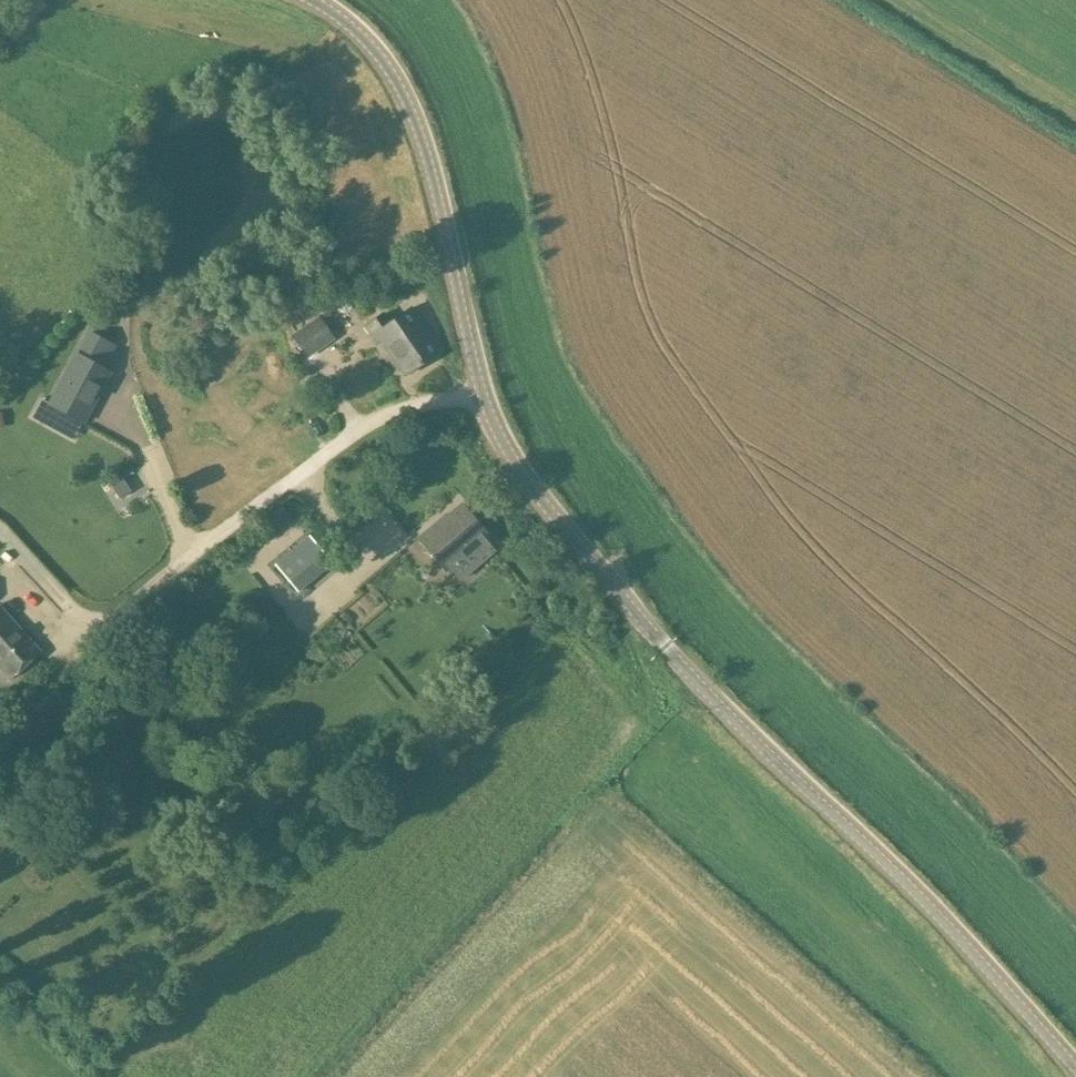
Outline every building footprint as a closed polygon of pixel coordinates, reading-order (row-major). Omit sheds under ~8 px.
[(440,350),(411,309),(390,324),(383,314),(366,326),(378,343),(382,341),(406,374),(440,350)] [(321,315),(293,334),(307,355),(335,336),(321,315)] [(101,396),(106,387),(103,385),(109,372),(104,369),(116,347),(90,332),(77,355),(51,404),(83,421),(98,394),(101,396)] [(113,484),(121,498),(130,492),(122,479),(113,484)] [(446,570),(473,547),(483,560),(495,550),(484,537),(488,534),(463,505),(421,541),(446,570)] [(333,563),(310,535),(297,546),(320,573),(333,563)] [(41,652),(0,607),(0,667),(11,679),(41,652)]
